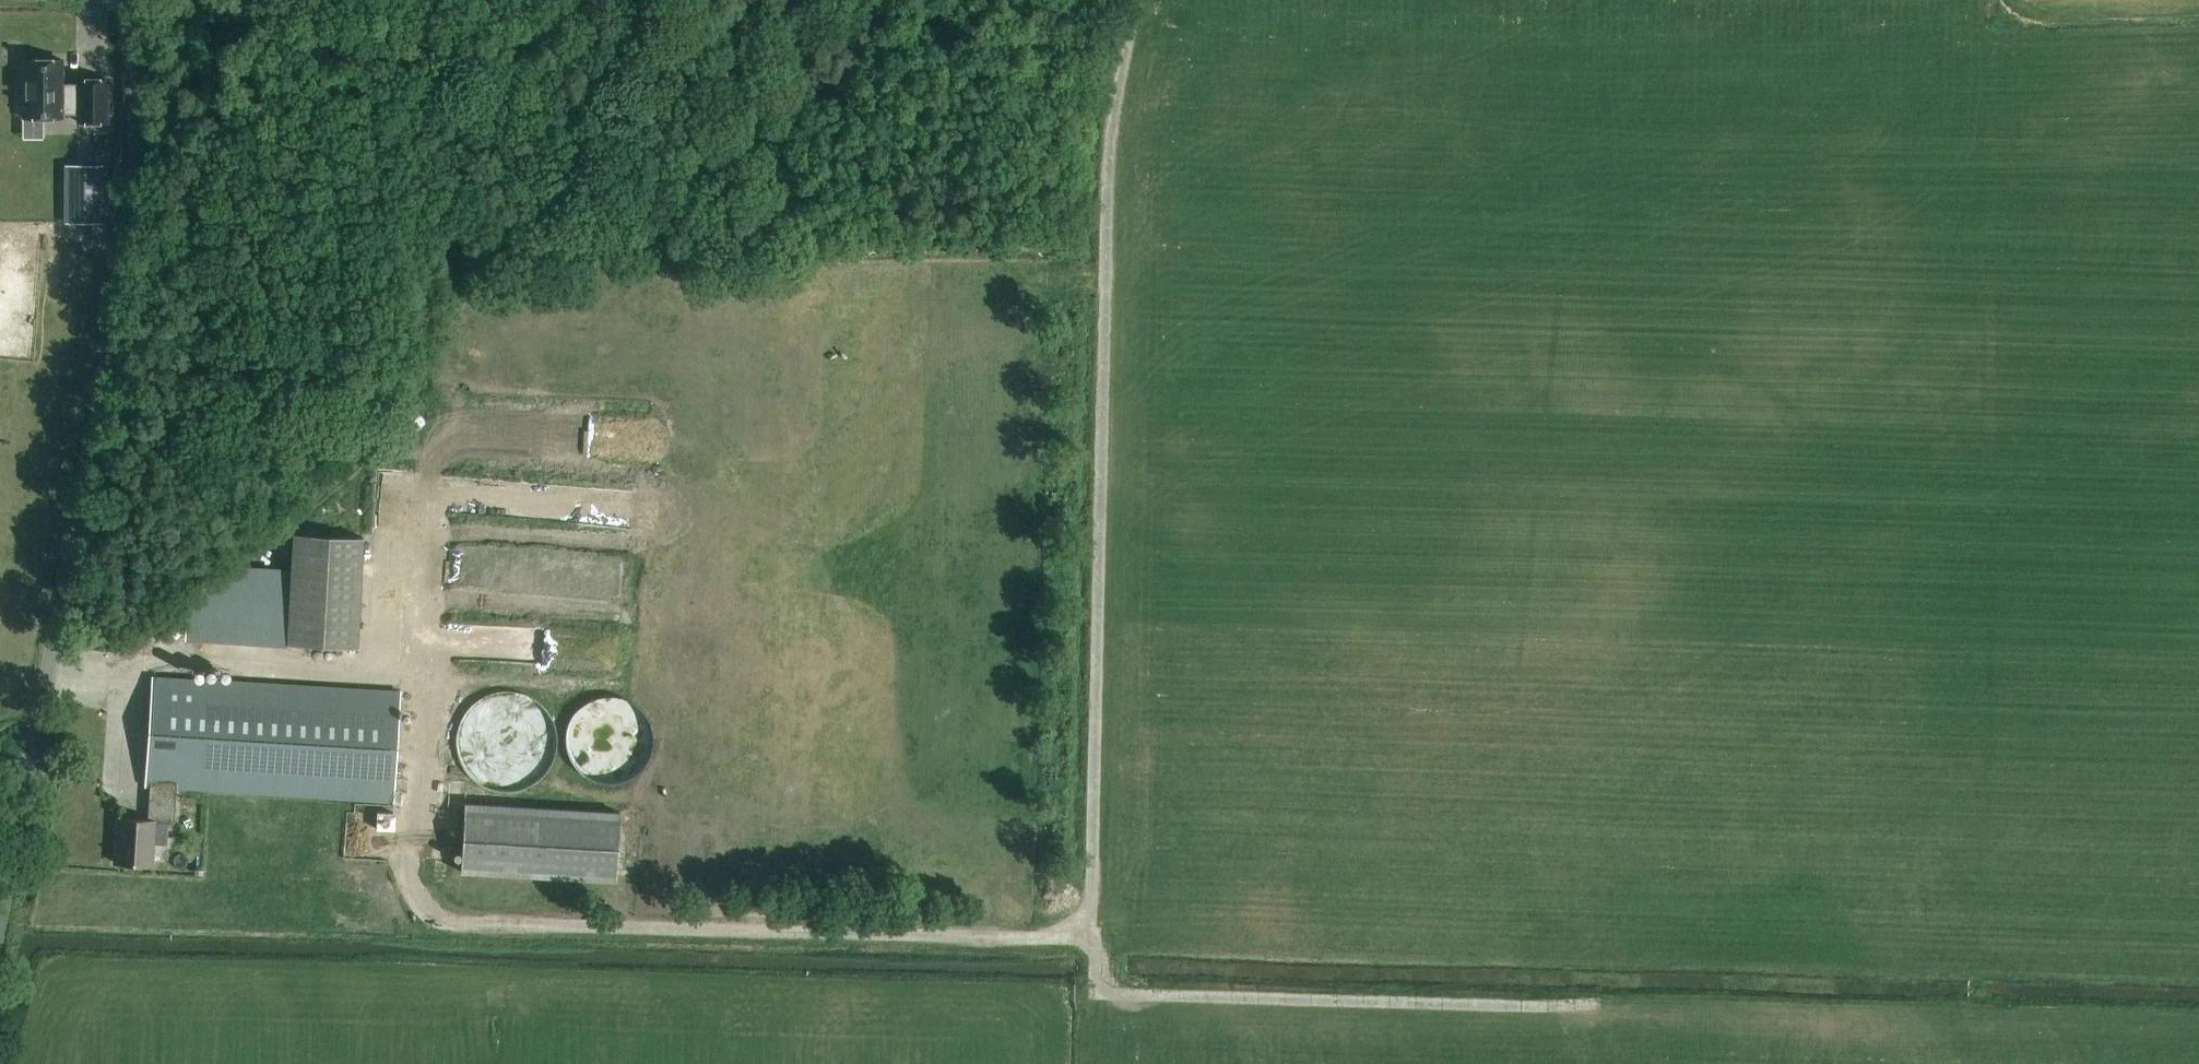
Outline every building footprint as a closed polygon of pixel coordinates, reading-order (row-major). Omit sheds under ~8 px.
[(63,84),(63,57),(20,58),(20,66),(19,66),(19,82),(21,82),(21,118),(63,118),(63,114),(75,113),(75,123),(108,123),(108,77),(75,77),(75,84),(63,84)] [(103,221),(103,164),(77,164),(77,185),(72,185),(72,221),(103,221)] [(292,534),(290,572),(286,644),(357,647),(363,537),(292,534)] [(286,644),(290,572),(225,568),(188,589),(184,637),(286,644)] [(393,801),(400,692),(152,677),(145,786),(150,786),(147,820),(117,818),(114,863),(151,865),(154,822),(173,823),(176,788),(393,801)] [(463,717),(458,729),(456,742),(458,755),(463,767),(471,778),(482,786),(494,791),(507,793),(520,791),(532,786),(542,778),(550,767),(555,755),(557,742),(555,729),(550,717),(542,707),(532,699),(520,694),(507,692),(494,694),(482,699),(471,707),(463,717)] [(459,873),(615,883),(619,812),(464,803),(459,873)]
